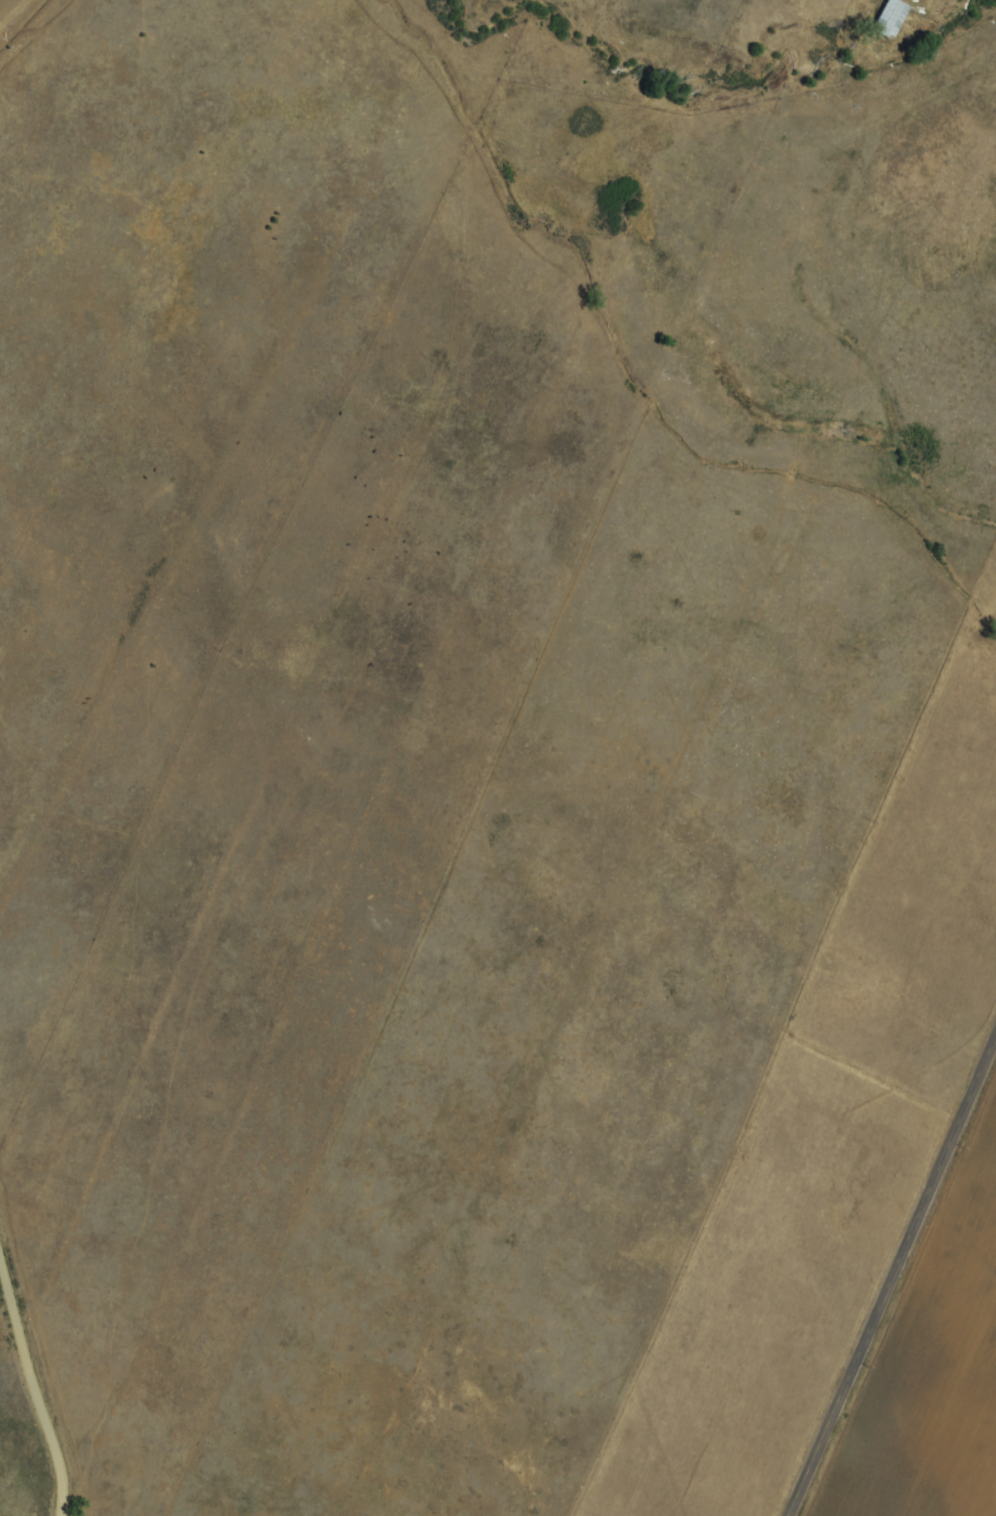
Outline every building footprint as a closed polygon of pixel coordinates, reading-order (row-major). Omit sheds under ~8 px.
[(899,0),(891,0),(873,29),(892,42),(913,8),(899,0)]
